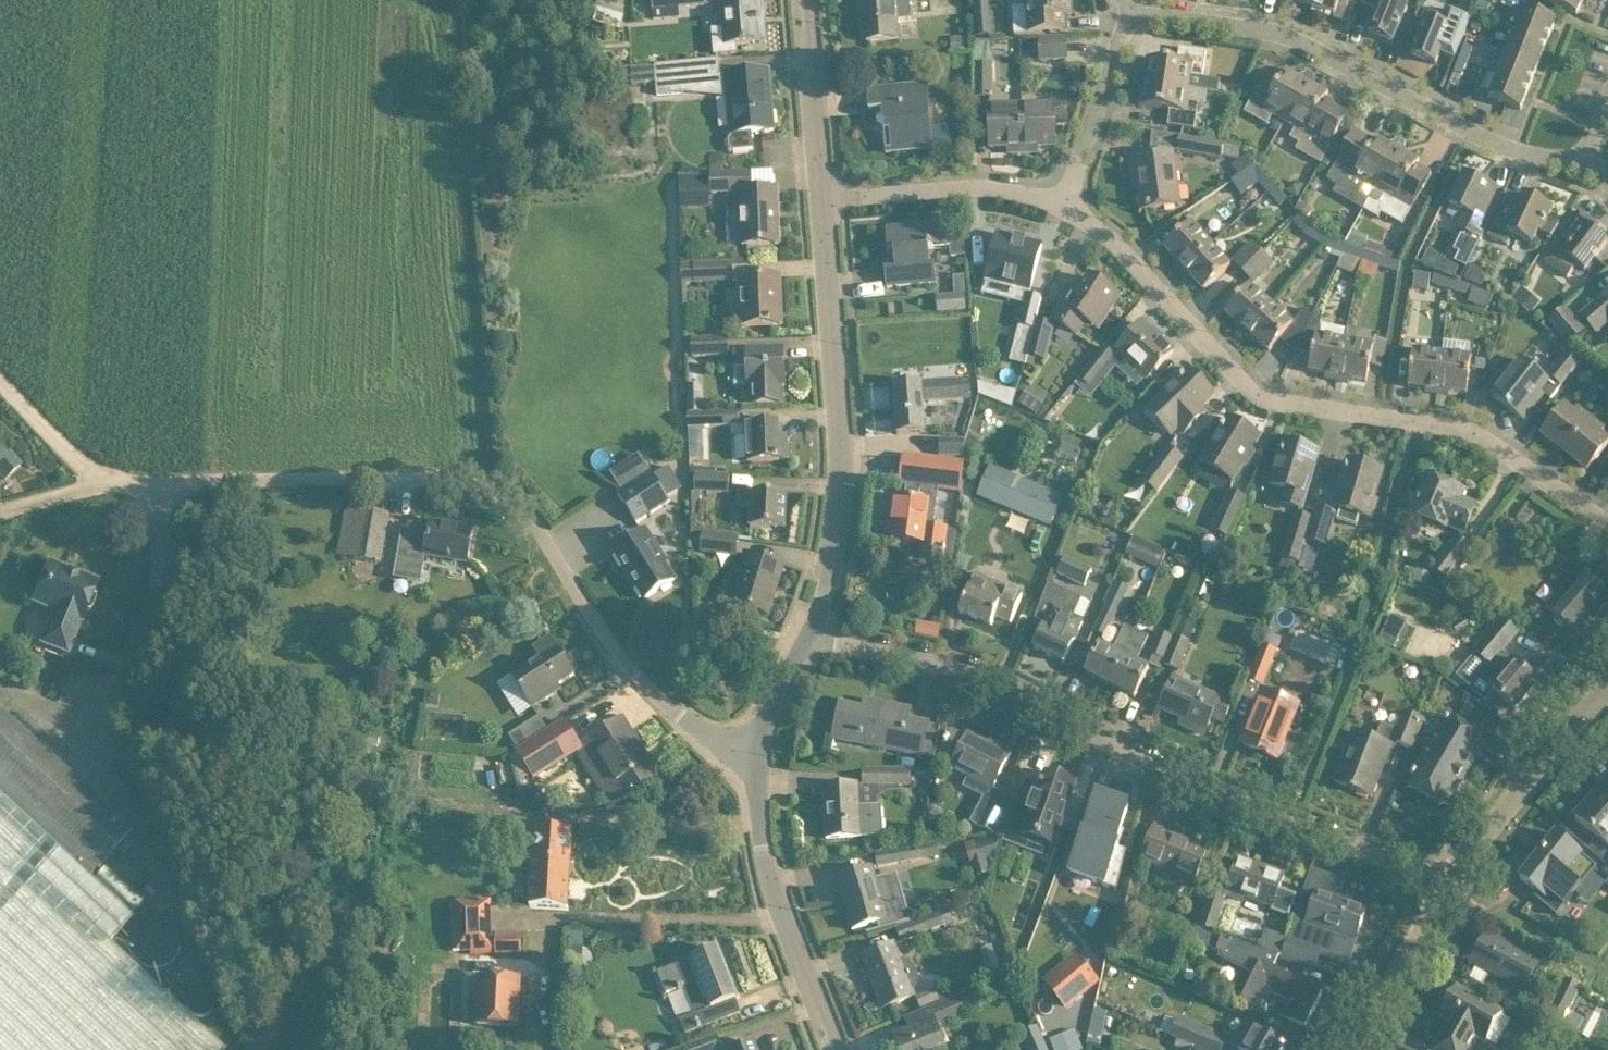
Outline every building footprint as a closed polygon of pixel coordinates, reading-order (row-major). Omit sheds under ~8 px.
[(598,2),(626,11),(630,0),(599,0),(598,2)] [(668,18),(668,20),(680,19),(679,8),(709,6),(708,0),(653,0),(655,19),(668,18)] [(714,56),(737,54),(736,46),(762,44),(759,14),(764,14),(762,0),(722,0),(724,29),(711,30),(714,56)] [(862,24),(865,24),(867,42),(899,40),(897,21),(912,20),(910,0),(860,0),(862,24)] [(1015,35),(1069,32),(1068,16),(1072,16),(1070,0),(1026,0),(1026,8),(1014,8),(1015,35)] [(1309,6),(1335,15),(1341,0),(1311,0),(1309,6)] [(1365,5),(1377,10),(1376,12),(1368,32),(1393,43),(1402,23),(1408,8),(1392,1),(1390,0),(1368,0),(1365,5)] [(1583,0),(1546,0),(1545,3),(1577,16),(1583,0)] [(1481,2),(1475,16),(1483,19),(1489,5),(1481,2)] [(1524,9),(1516,31),(1547,44),(1556,21),(1524,9)] [(1441,53),(1455,58),(1471,19),(1450,11),(1444,27),(1426,19),(1412,55),(1436,65),(1441,53)] [(504,14),(499,23),(511,30),(516,20),(504,14)] [(1475,16),(1470,30),(1478,33),(1483,19),(1475,16)] [(987,29),(976,30),(977,39),(987,39),(987,29)] [(1516,31),(1507,53),(1538,66),(1547,44),(1516,31)] [(1040,40),(1041,62),(1067,61),(1066,39),(1040,40)] [(969,56),(969,40),(951,40),(951,56),(969,56)] [(1468,63),(1473,49),(1465,46),(1459,60),(1468,63)] [(1136,76),(1135,82),(1189,90),(1191,76),(1203,77),(1207,52),(1179,48),(1177,63),(1146,59),(1146,60),(1148,60),(1146,74),(1142,77),(1136,76)] [(1498,76),(1530,88),(1538,66),(1507,53),(1498,76)] [(1459,60),(1454,73),(1462,77),(1468,63),(1459,60)] [(682,80),(723,77),(721,61),(655,67),(655,68),(631,69),(632,84),(656,83),(657,96),(683,94),(682,80)] [(992,65),(975,65),(975,97),(993,97),(992,65)] [(1273,116),(1284,122),(1310,74),(1306,72),(1304,77),(1299,78),(1287,71),(1288,70),(1286,69),(1271,96),(1258,89),(1244,112),(1267,126),(1273,116)] [(733,135),(734,135),(734,137),(731,140),(732,148),(735,151),(755,150),(754,133),(774,131),(772,103),(766,103),(764,72),(728,75),(733,135)] [(1295,151),(1321,165),(1325,158),(1327,154),(1349,114),(1325,100),(1329,93),(1328,92),(1327,94),(1314,87),(1313,83),(1316,77),(1310,74),(1284,122),(1296,128),(1290,138),(1299,144),(1295,151)] [(1521,111),(1530,88),(1498,76),(1489,98),(1521,111)] [(1170,111),(1168,126),(1195,130),(1199,104),(1187,102),(1189,90),(1135,82),(1135,87),(1141,88),(1143,91),(1141,105),(1139,105),(1139,106),(1170,111)] [(886,154),(931,150),(932,157),(952,156),(949,125),(929,127),(925,83),(902,85),(903,93),(868,96),(870,111),(891,110),(894,151),(886,152),(886,154)] [(1055,105),(1022,106),(1023,154),(1037,153),(1037,147),(1056,147),(1055,124),(1068,124),(1067,102),(1055,103),(1055,105)] [(1022,106),(990,106),(990,148),(1009,148),(1009,154),(1023,154),(1022,106)] [(1351,203),(1351,202),(1364,209),(1384,173),(1402,141),(1397,139),(1394,144),(1390,146),(1378,138),(1378,137),(1377,136),(1374,142),(1355,131),(1329,177),(1339,183),(1333,193),(1351,203)] [(1221,160),(1224,146),(1181,139),(1179,153),(1221,160)] [(1379,219),(1382,213),(1402,225),(1409,214),(1432,174),(1416,165),(1420,160),(1418,159),(1418,161),(1405,154),(1404,150),(1407,144),(1402,141),(1384,173),(1364,209),(1379,219)] [(1179,206),(1173,154),(1130,160),(1130,161),(1136,160),(1142,211),(1179,206)] [(1325,158),(1321,165),(1331,170),(1337,159),(1327,154),(1325,158)] [(1256,165),(1232,183),(1242,195),(1259,182),(1265,190),(1272,183),(1256,165)] [(751,173),(679,175),(679,195),(735,193),(736,211),(741,211),(742,246),(780,245),(778,190),(751,191),(751,173)] [(1504,192),(1465,174),(1449,206),(1463,212),(1455,228),(1481,241),(1504,192)] [(1272,183),(1265,190),(1281,208),(1288,201),(1272,183)] [(1513,236),(1532,245),(1539,232),(1541,233),(1542,232),(1551,237),(1558,225),(1547,220),(1552,209),(1530,199),(1528,204),(1508,195),(1488,238),(1508,247),(1513,236)] [(1305,220),(1312,213),(1304,204),(1296,210),(1305,220)] [(1543,262),(1567,280),(1577,267),(1584,273),(1607,242),(1596,232),(1599,227),(1579,212),(1560,236),(1562,237),(1543,262)] [(929,250),(950,248),(951,258),(966,256),(964,235),(951,236),(950,225),(924,227),(923,223),(903,225),(904,229),(886,230),(888,253),(894,253),(896,270),(885,270),(887,289),(937,284),(935,266),(931,266),(929,250)] [(1210,246),(1191,224),(1165,248),(1176,261),(1173,263),(1181,272),(1210,246)] [(1313,228),(1307,238),(1326,249),(1331,240),(1313,228)] [(1013,286),(1030,291),(1042,246),(1025,241),(1024,245),(997,238),(987,275),(1014,282),(1013,286)] [(1331,240),(1328,250),(1351,257),(1354,248),(1331,240)] [(1263,253),(1243,274),(1252,283),(1280,253),(1271,244),(1263,253)] [(1193,278),(1204,291),(1230,268),(1210,246),(1181,272),(1189,281),(1193,278)] [(1354,248),(1351,257),(1374,265),(1377,256),(1364,251),(1354,248)] [(1446,259),(1428,250),(1422,263),(1454,279),(1459,268),(1445,261),(1446,259)] [(1377,256),(1374,265),(1397,273),(1401,264),(1384,258),(1377,256)] [(681,266),(681,284),(733,282),(732,264),(681,266)] [(1534,298),(1545,285),(1530,273),(1520,285),(1534,298)] [(1434,275),(1431,284),(1449,290),(1452,280),(1434,275)] [(781,278),(781,277),(739,279),(740,307),(733,307),(730,311),(731,325),(733,327),(783,325),(782,306),(778,306),(777,279),(781,278)] [(1100,312),(1106,316),(1118,298),(1113,294),(1113,293),(1090,277),(1079,294),(1073,290),(1053,321),(1076,336),(1085,322),(1091,326),(1100,312)] [(1452,280),(1449,290),(1466,295),(1469,286),(1452,280)] [(1236,328),(1245,335),(1271,306),(1249,287),(1225,313),(1238,324),(1236,328)] [(1583,317),(1595,332),(1607,321),(1607,295),(1583,317)] [(936,298),(937,314),(966,312),(965,296),(936,298)] [(1020,326),(1034,329),(1036,322),(1042,301),(1027,297),(1020,326)] [(1271,306),(1245,335),(1254,343),(1257,340),(1270,352),(1293,325),(1271,306)] [(1566,308),(1547,324),(1568,348),(1587,332),(1566,308)] [(1028,356),(1045,360),(1053,326),(1036,322),(1034,329),(1028,356)] [(1118,349),(1149,379),(1173,354),(1142,324),(1118,349)] [(1325,379),(1337,381),(1345,342),(1316,336),(1309,371),(1326,374),(1325,379)] [(727,338),(692,340),(693,357),(728,356),(727,338)] [(1367,383),(1374,348),(1345,342),(1337,381),(1349,383),(1350,379),(1367,383)] [(757,388),(758,405),(782,404),(782,387),(785,386),(784,349),(746,351),(746,352),(734,352),(735,367),(746,367),(747,388),(757,388)] [(1103,350),(1078,380),(1090,390),(1114,360),(1103,350)] [(1568,350),(1548,376),(1562,387),(1582,362),(1568,350)] [(1425,393),(1437,395),(1442,355),(1413,352),(1409,387),(1426,389),(1425,393)] [(1442,355),(1437,395),(1449,396),(1450,392),(1467,394),(1471,358),(1442,355)] [(1522,360),(1506,380),(1493,397),(1520,418),(1549,381),(1522,360)] [(1184,434),(1189,429),(1205,414),(1200,408),(1213,396),(1189,370),(1147,409),(1171,435),(1179,428),(1184,434)] [(1596,382),(1607,393),(1607,382),(1601,376),(1596,382)] [(898,435),(919,434),(925,434),(923,401),(971,398),(970,381),(921,384),(921,383),(916,383),(894,385),(898,435)] [(689,414),(701,414),(700,400),(688,401),(689,414)] [(1541,434),(1564,453),(1591,419),(1578,408),(1574,412),(1565,405),(1541,434)] [(748,463),(766,462),(788,461),(787,438),(779,439),(779,424),(748,425),(747,426),(744,426),(744,414),(725,414),(725,413),(701,414),(689,414),(689,430),(726,428),(726,427),(731,427),(731,438),(747,437),(748,463)] [(1233,482),(1249,456),(1260,437),(1229,418),(1202,462),(1233,482)] [(1564,453),(1587,471),(1607,445),(1607,439),(1601,434),(1605,429),(1591,419),(1564,453)] [(705,462),(703,429),(689,430),(690,463),(705,462)] [(965,441),(940,440),(940,457),(964,458),(965,441)] [(1302,511),(1313,474),(1319,453),(1284,442),(1271,485),(1288,490),(1283,505),(1302,511)] [(1146,484),(1158,493),(1182,460),(1168,450),(1144,482),(1146,484)] [(6,457),(0,451),(0,475),(5,480),(20,466),(9,454),(6,457)] [(891,539),(891,540),(923,544),(921,559),(943,562),(944,553),(945,553),(946,549),(944,549),(947,530),(933,528),(939,483),(960,486),(959,493),(960,493),(964,464),(926,459),(925,468),(903,465),(900,485),(907,486),(905,499),(897,498),(894,517),(903,518),(900,540),(891,539)] [(1357,528),(1361,516),(1373,519),(1377,503),(1374,502),(1383,472),(1348,461),(1334,508),(1340,510),(1337,522),(1357,528)] [(978,496),(1051,526),(1063,497),(990,467),(978,496)] [(652,473),(618,495),(637,524),(671,502),(652,473)] [(700,515),(701,493),(729,494),(730,477),(692,475),(692,516),(700,515)] [(1465,532),(1467,526),(1476,506),(1458,498),(1461,490),(1428,476),(1412,514),(1445,528),(1447,525),(1465,532)] [(1184,479),(1177,492),(1192,499),(1198,486),(1184,479)] [(1146,484),(1142,489),(1154,498),(1158,493),(1146,484)] [(751,527),(763,528),(785,529),(787,494),(740,492),(739,508),(751,509),(751,527)] [(1212,570),(1228,536),(1245,499),(1231,493),(1198,564),(1212,570)] [(1309,540),(1325,545),(1334,514),(1318,510),(1309,540)] [(362,511),(359,532),(354,559),(380,564),(388,515),(362,511)] [(1294,572),(1298,561),(1299,562),(1311,521),(1296,516),(1284,558),(1283,557),(1280,568),(1294,572)] [(410,525),(406,545),(426,549),(425,556),(447,560),(468,564),(474,530),(431,523),(430,528),(410,525)] [(646,600),(664,588),(675,581),(643,532),(614,550),(646,600)] [(738,539),(704,535),(701,552),(735,556),(738,539)] [(1435,568),(1447,577),(1470,547),(1458,537),(1435,568)] [(1135,540),(1128,554),(1144,561),(1151,547),(1135,540)] [(1591,622),(1607,603),(1607,593),(1593,580),(1602,570),(1577,548),(1564,563),(1575,573),(1546,607),(1555,614),(1554,616),(1578,637),(1591,622)] [(1301,569),(1314,572),(1320,552),(1307,549),(1301,569)] [(784,566),(763,559),(746,554),(741,572),(744,573),(734,605),(768,616),(784,566)] [(960,554),(954,569),(966,574),(972,559),(960,554)] [(1057,574),(1085,587),(1093,570),(1065,557),(1057,574)] [(35,564),(20,558),(15,571),(21,573),(19,579),(28,582),(35,564)] [(82,623),(87,611),(90,613),(93,609),(95,603),(96,597),(93,596),(97,584),(78,576),(77,578),(69,575),(70,571),(50,563),(34,604),(60,614),(54,628),(49,626),(41,644),(68,654),(81,623),(82,623)] [(1457,570),(1449,581),(1461,591),(1469,580),(1457,570)] [(1011,623),(1019,603),(1023,595),(975,575),(959,613),(992,626),(995,617),(1011,623)] [(1046,625),(1034,650),(1064,663),(1084,621),(1074,617),(1082,599),(1064,592),(1049,584),(1035,620),(1046,625)] [(1106,636),(1118,610),(1119,610),(1127,594),(1111,587),(1103,603),(1106,604),(1094,631),(1106,636)] [(920,619),(945,620),(945,608),(921,607),(920,619)] [(1114,652),(1100,645),(1086,675),(1111,686),(1136,633),(1134,632),(1140,617),(1133,631),(1125,627),(1114,652)] [(1184,618),(1175,638),(1188,643),(1196,623),(1184,618)] [(1503,620),(1495,629),(1475,652),(1489,664),(1468,687),(1485,702),(1494,692),(1516,711),(1539,684),(1502,652),(1518,633),(1503,620)] [(916,636),(940,641),(942,628),(918,624),(916,636)] [(1151,655),(1163,660),(1172,637),(1160,632),(1151,655)] [(1136,662),(1147,638),(1136,633),(1111,686),(1135,698),(1149,669),(1136,662)] [(534,649),(540,658),(512,675),(534,709),(553,697),(550,691),(575,675),(551,638),(534,649)] [(1164,665),(1178,671),(1189,644),(1188,643),(1175,638),(1164,665)] [(1249,680),(1263,685),(1276,652),(1263,647),(1249,680)] [(717,679),(714,679),(715,683),(730,680),(728,670),(716,673),(717,679)] [(1202,730),(1206,731),(1212,719),(1224,725),(1233,705),(1174,678),(1159,710),(1183,721),(1181,726),(1200,734),(1202,730)] [(1262,690),(1248,724),(1239,744),(1277,760),(1286,739),(1282,737),(1295,704),(1262,690)] [(834,738),(855,743),(922,757),(929,725),(909,720),(910,711),(881,705),(878,719),(863,715),(864,711),(840,706),(834,738)] [(111,946),(135,919),(90,879),(108,859),(115,866),(136,843),(129,836),(131,833),(0,712),(0,1049),(222,1049),(225,1047),(111,946)] [(1412,749),(1420,728),(1423,720),(1405,714),(1399,729),(1382,723),(1375,740),(1355,733),(1335,783),(1371,798),(1393,742),(1412,749)] [(540,717),(509,736),(519,751),(549,733),(540,717)] [(1447,718),(1408,786),(1441,806),(1460,773),(1464,776),(1485,740),(1447,718)] [(623,720),(604,731),(588,742),(625,800),(653,781),(636,754),(642,749),(623,720)] [(518,755),(533,779),(581,748),(567,725),(518,755)] [(953,772),(955,767),(971,775),(969,779),(992,791),(1011,754),(998,747),(996,751),(967,736),(967,737),(969,738),(968,740),(952,732),(948,739),(947,739),(940,754),(942,755),(937,764),(953,772)] [(902,759),(900,767),(913,770),(915,761),(902,759)] [(865,785),(910,785),(911,770),(865,770),(865,785)] [(1031,809),(1015,803),(1005,842),(1028,850),(1032,838),(1037,840),(1037,841),(1041,843),(1041,841),(1053,846),(1075,786),(1070,785),(1072,780),(1052,773),(1050,778),(1046,776),(1043,786),(1042,786),(1041,790),(1037,801),(1035,800),(1031,809)] [(1575,819),(1592,834),(1607,848),(1607,782),(1575,819)] [(827,839),(883,836),(881,806),(879,806),(879,799),(888,793),(900,792),(900,786),(859,786),(823,788),(827,839)] [(1003,833),(1012,799),(998,792),(979,829),(992,834),(1003,833)] [(1098,798),(1071,874),(1117,891),(1126,852),(1115,848),(1129,809),(1098,798)] [(1195,883),(1200,869),(1209,848),(1180,837),(1178,840),(1155,831),(1157,827),(1156,827),(1142,862),(1195,883)] [(568,909),(572,844),(572,843),(572,831),(535,829),(535,830),(516,829),(514,860),(532,862),(529,906),(546,908),(568,909)] [(883,851),(929,843),(927,831),(881,839),(883,851)] [(996,855),(1002,834),(968,844),(974,862),(996,855)] [(1558,916),(1597,868),(1557,835),(1521,879),(1537,892),(1534,896),(1558,916)] [(876,854),(879,867),(923,860),(921,847),(876,854)] [(1588,884),(1596,890),(1607,871),(1607,855),(1588,884)] [(1280,890),(1285,877),(1239,860),(1228,890),(1273,907),(1271,912),(1288,918),(1297,896),(1296,895),(1295,896),(1280,890)] [(853,931),(874,925),(888,920),(873,868),(838,879),(853,931)] [(1314,873),(1313,873),(1283,957),(1315,969),(1320,954),(1347,963),(1356,940),(1366,912),(1348,905),(1350,901),(1337,897),(1342,883),(1314,874),(1314,873)] [(1116,919),(1132,922),(1141,887),(1125,883),(1116,919)] [(1210,894),(1199,927),(1213,932),(1224,899),(1210,894)] [(522,932),(493,933),(491,901),(451,903),(453,950),(458,950),(458,952),(471,951),(471,957),(496,956),(496,957),(523,956),(522,932)] [(938,907),(920,914),(922,920),(940,914),(938,907)] [(922,920),(897,930),(901,942),(954,922),(949,912),(949,910),(940,914),(922,920)] [(1291,1004),(1285,1018),(1306,1029),(1323,994),(1273,969),(1279,956),(1199,929),(1194,943),(1220,953),(1218,959),(1254,976),(1242,1001),(1264,1012),(1272,995),(1291,1004)] [(1471,965),(1490,975),(1524,992),(1540,961),(1487,933),(1471,965)] [(1271,940),(1269,948),(1281,952),(1285,941),(1277,938),(1271,940)] [(883,1010),(904,1002),(915,997),(912,991),(914,990),(916,986),(918,982),(918,978),(917,974),(916,970),(913,966),(910,963),(906,961),(902,960),(900,961),(894,944),(863,956),(883,1010)] [(571,966),(584,966),(584,948),(571,948),(571,966)] [(685,1034),(720,1021),(740,1013),(735,1001),(737,1000),(717,949),(691,959),(692,961),(661,973),(669,994),(678,991),(678,993),(683,991),(683,989),(694,1016),(680,1022),(685,1034)] [(1076,954),(1043,981),(1067,1010),(1100,983),(1076,954)] [(409,981),(419,981),(419,969),(409,969),(409,981)] [(476,1026),(478,1026),(478,1037),(500,1038),(500,1027),(520,1028),(522,978),(478,976),(476,1026)] [(1546,1021),(1562,1030),(1570,1013),(1582,989),(1566,981),(1546,1021)] [(1457,988),(1441,1017),(1449,1022),(1433,1049),(1471,1049),(1477,1038),(1485,1043),(1502,1014),(1457,988)] [(930,1009),(937,1026),(965,1015),(964,1011),(980,1005),(974,991),(930,1009)] [(937,1026),(930,1009),(905,1019),(910,1032),(895,1038),(899,1049),(947,1049),(945,1046),(937,1026)] [(1537,1017),(1529,1033),(1548,1043),(1553,1034),(1572,1044),(1584,1020),(1570,1013),(1562,1030),(1546,1021),(1537,1017)] [(1178,1041),(1195,1048),(1201,1049),(1223,1049),(1228,1038),(1179,1016),(1170,1038),(1178,1041)] [(1021,1034),(1028,1049),(1055,1049),(1043,1024),(1021,1034)] [(1255,1030),(1243,1049),(1291,1049),(1255,1030)] [(722,1049),(717,1035),(679,1049),(720,1049),(722,1049)] [(1180,1049),(1201,1049),(1195,1048),(1178,1041),(1174,1047),(1180,1049)]
